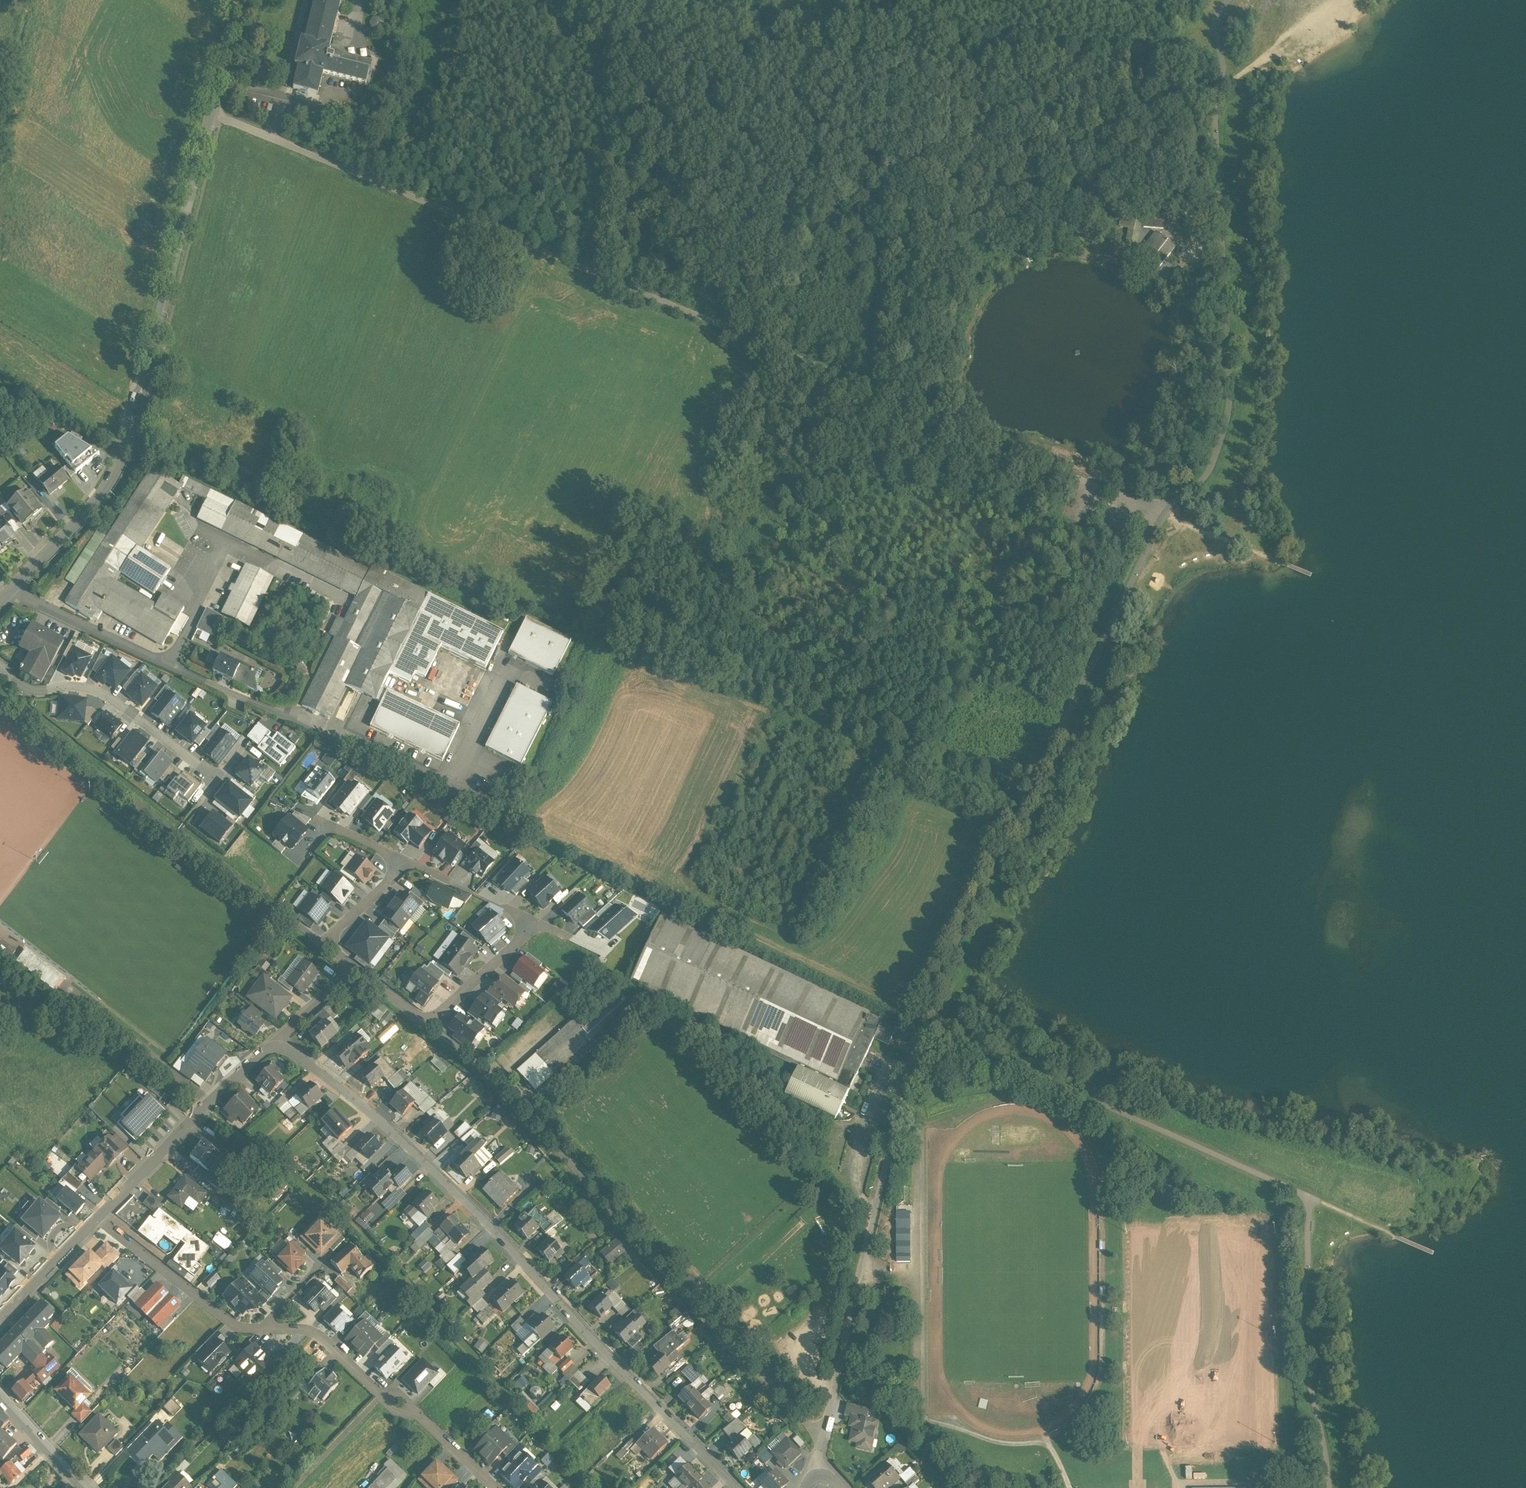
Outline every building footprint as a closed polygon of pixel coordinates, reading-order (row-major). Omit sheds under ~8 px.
[(293,89),(317,96),(323,73),(326,60),(329,47),(341,0),(315,0),(293,89)] [(385,28),(383,17),(370,19),(372,30),(385,28)] [(372,58),(329,47),(326,60),(369,71),(372,58)] [(369,71),(326,60),(323,73),(366,83),(369,71)] [(388,76),(395,78),(399,65),(392,63),(388,76)] [(1147,223),(1128,218),(1125,230),(1135,233),(1130,252),(1138,254),(1147,223)] [(1164,235),(1147,256),(1167,272),(1184,251),(1164,235)] [(73,431),(70,436),(80,442),(83,438),(73,431)] [(68,465),(76,474),(99,455),(80,442),(70,436),(55,448),(68,465)] [(14,453),(20,461),(26,456),(20,448),(14,453)] [(68,465),(64,468),(71,477),(76,474),(68,465)] [(56,469),(39,483),(49,495),(66,481),(56,469)] [(153,470),(112,532),(137,549),(140,551),(181,488),(179,486),(153,470)] [(235,504),(183,478),(179,486),(181,488),(207,501),(231,513),(235,504)] [(26,491),(7,506),(20,522),(23,525),(42,510),(26,491)] [(231,513),(207,501),(198,519),(222,531),(231,513)] [(362,566),(235,504),(231,513),(222,531),(357,597),(370,570),(362,566)] [(1,508),(0,510),(0,521),(0,520),(12,534),(18,529),(16,526),(6,514),(1,508)] [(20,522),(11,510),(6,514),(16,526),(20,522)] [(0,520),(0,521),(0,549),(14,537),(12,534),(0,520)] [(112,532),(65,603),(90,620),(98,608),(93,606),(110,580),(114,582),(121,573),(137,549),(112,532)] [(170,570),(140,551),(137,549),(121,573),(154,595),(170,570)] [(374,565),(365,561),(362,566),(370,570),(372,567),(373,568),(374,565)] [(273,579),(246,566),(221,615),(249,629),(273,579)] [(373,568),(372,567),(370,570),(357,597),(345,621),(337,637),(337,638),(302,706),(328,719),(347,686),(376,701),(382,689),(390,674),(419,613),(428,595),(373,568)] [(114,582),(110,580),(93,606),(98,608),(163,646),(171,633),(182,614),(184,610),(162,597),(156,607),(114,582)] [(503,632),(428,595),(419,613),(432,619),(423,636),(441,645),(485,667),(503,632)] [(220,615),(207,609),(197,630),(210,636),(220,615)] [(419,613),(390,674),(410,685),(416,674),(425,679),(441,645),(423,636),(432,619),(419,613)] [(188,618),(182,614),(171,633),(178,637),(188,618)] [(338,617),(330,634),(337,637),(345,621),(338,617)] [(571,640),(526,618),(508,654),(553,676),(571,640)] [(62,641),(34,626),(22,647),(33,653),(24,669),(23,671),(22,671),(41,681),(62,641)] [(69,659),(77,644),(72,641),(64,657),(69,659)] [(93,653),(77,644),(69,659),(62,671),(72,677),(74,675),(80,678),(93,653)] [(98,675),(110,660),(101,655),(92,671),(98,675)] [(240,666),(221,656),(213,672),(223,677),(230,681),(232,682),(240,666)] [(128,671),(112,658),(110,660),(98,675),(94,679),(103,686),(105,683),(114,689),(128,671)] [(255,673),(240,666),(232,682),(247,689),(255,673)] [(128,692),(139,679),(134,675),(123,688),(128,692)] [(128,692),(126,694),(141,707),(157,688),(142,675),(139,679),(128,692)] [(155,699),(160,703),(167,694),(170,691),(165,687),(155,699)] [(553,706),(517,688),(485,750),(520,768),(553,706)] [(460,727),(382,689),(376,701),(382,704),(370,728),(442,763),(460,727)] [(183,707),(167,694),(160,703),(152,714),(167,727),(183,707)] [(86,700),(59,698),(57,718),(84,721),(85,708),(86,700)] [(91,709),(85,708),(84,721),(87,726),(98,714),(91,709)] [(121,726),(105,713),(94,726),(110,740),(121,726)] [(205,727),(191,716),(186,721),(179,730),(177,733),(192,744),(193,742),(204,728),(205,727)] [(175,726),(179,730),(186,721),(182,718),(175,726)] [(247,738),(253,743),(264,728),(258,724),(247,738)] [(210,743),(220,731),(221,729),(216,725),(210,733),(205,740),(210,743)] [(204,728),(193,742),(199,747),(205,740),(210,733),(204,728)] [(271,733),(264,728),(253,743),(259,747),(258,748),(257,750),(280,767),(295,748),(276,733),(271,740),(268,737),(271,733)] [(220,731),(210,743),(202,753),(218,765),(236,743),(220,731)] [(142,753),(148,745),(133,733),(124,744),(116,752),(115,753),(131,766),(142,753)] [(116,752),(124,744),(119,740),(111,748),(116,752)] [(146,756),(142,753),(131,766),(135,769),(140,763),(146,756)] [(172,764),(157,753),(145,768),(141,774),(155,785),(160,779),(171,766),(172,764)] [(343,762),(334,755),(328,764),(337,770),(343,762)] [(236,775),(251,786),(260,775),(263,771),(257,766),(248,759),(236,775)] [(275,774),(261,761),(257,766),(263,771),(260,775),(268,782),(275,774)] [(141,774),(145,768),(140,763),(135,769),(134,770),(140,775),(141,774)] [(176,770),(171,766),(160,779),(166,783),(169,778),(176,770)] [(317,768),(304,785),(308,789),(322,772),(317,768)] [(169,778),(174,782),(175,783),(183,774),(177,769),(176,770),(169,778)] [(164,785),(160,790),(184,808),(201,786),(184,772),(183,774),(175,783),(174,782),(169,789),(164,785)] [(308,789),(301,798),(316,805),(335,782),(322,772),(308,789)] [(228,783),(221,791),(247,811),(253,803),(252,802),(240,792),(228,783)] [(339,796),(331,805),(336,809),(337,810),(340,812),(341,810),(349,817),(357,807),(367,795),(357,788),(355,790),(348,785),(339,796)] [(240,792),(252,802),(255,798),(243,789),(240,792)] [(239,820),(247,811),(221,791),(214,800),(228,811),(239,819),(239,820)] [(334,792),(325,804),(335,812),(337,810),(336,809),(331,805),(339,796),(334,792)] [(367,795),(357,807),(362,811),(371,798),(367,795)] [(371,798),(362,811),(367,815),(376,802),(371,798)] [(363,820),(379,832),(382,829),(390,818),(393,814),(376,802),(367,815),(363,820)] [(228,817),(236,823),(239,819),(228,811),(225,815),(228,817)] [(201,829),(219,844),(232,828),(224,822),(213,813),(201,829)] [(293,814),(289,819),(303,831),(311,821),(293,814)] [(432,833),(409,815),(403,823),(402,822),(402,823),(399,827),(398,827),(399,828),(393,835),(406,845),(409,842),(419,850),(429,837),(428,837),(432,833)] [(228,817),(224,822),(232,828),(236,823),(228,817)] [(395,821),(390,818),(382,829),(387,833),(395,821)] [(286,846),(292,851),(306,833),(303,831),(289,819),(274,837),(278,840),(286,846)] [(440,833),(429,847),(435,852),(447,837),(440,833)] [(435,852),(434,853),(437,855),(436,856),(442,861),(443,860),(450,866),(464,847),(449,835),(447,837),(435,852)] [(280,854),(286,846),(278,840),(272,847),(280,854)] [(337,844),(332,840),(328,844),(332,848),(337,844)] [(476,842),(464,857),(469,861),(477,851),(481,847),(476,842)] [(477,851),(469,861),(466,865),(471,869),(470,870),(475,875),(476,873),(481,877),(492,863),(488,859),(488,858),(483,854),(482,855),(477,851)] [(374,871),(356,857),(347,870),(346,870),(357,879),(364,884),(374,871)] [(502,887),(509,893),(511,891),(522,879),(527,874),(514,861),(493,882),(500,889),(502,887)] [(357,879),(346,870),(347,870),(344,867),(339,873),(350,881),(354,884),(357,879)] [(339,873),(336,870),(332,875),(346,886),(350,881),(339,873)] [(332,875),(321,889),(324,891),(334,899),(341,904),(352,890),(346,886),(332,875)] [(522,879),(511,891),(516,897),(520,893),(528,885),(522,879)] [(535,887),(529,894),(543,910),(553,901),(559,895),(558,895),(544,880),(535,887)] [(528,885),(520,893),(525,898),(529,894),(535,887),(531,882),(528,885)] [(454,894),(434,885),(428,898),(433,902),(447,909),(452,899),(454,894)] [(471,896),(456,889),(454,894),(452,899),(465,904),(471,896)] [(563,890),(558,895),(559,895),(553,901),(557,905),(562,900),(568,895),(563,890)] [(334,899),(324,891),(320,896),(330,903),(334,899)] [(567,907),(578,897),(572,891),(568,895),(562,900),(567,907)] [(424,903),(410,893),(406,898),(418,907),(420,909),(424,903)] [(406,898),(400,894),(391,905),(408,919),(418,907),(406,898)] [(317,901),(310,896),(298,911),(301,913),(315,923),(318,925),(329,910),(326,908),(317,901)] [(330,903),(320,896),(317,901),(326,908),(330,903)] [(562,912),(574,925),(578,922),(590,910),(578,897),(567,907),(562,912)] [(503,911),(489,904),(485,908),(489,912),(490,912),(498,921),(503,911)] [(408,919),(391,905),(382,917),(385,919),(399,930),(400,930),(408,919)] [(589,932),(608,941),(635,916),(614,907),(589,932)] [(596,916),(590,910),(578,922),(583,927),(596,916)] [(498,921),(490,912),(489,912),(472,928),(487,943),(503,928),(504,928),(498,921)] [(315,923),(301,913),(297,918),(310,929),(315,923)] [(699,933),(686,927),(685,926),(685,927),(672,921),(672,920),(671,920),(661,916),(630,982),(639,987),(639,988),(640,988),(640,987),(653,993),(653,994),(654,995),(654,994),(667,1000),(667,1001),(668,1001),(682,1007),(683,1008),(683,1007),(697,1014),(696,1014),(697,1015),(698,1014),(710,1020),(710,1021),(711,1021),(724,1027),(725,1028),(725,1027),(738,1034),(747,1038),(779,972),(756,961),(757,960),(756,959),(755,960),(742,954),(742,953),(741,952),(741,953),(728,947),(728,946),(727,946),(727,947),(714,941),(714,940),(713,939),(713,940),(700,934),(700,933),(699,933)] [(385,919),(380,925),(395,936),(399,930),(385,919)] [(379,951),(388,939),(377,930),(366,922),(357,935),(379,951)] [(380,925),(377,930),(388,939),(391,941),(395,936),(380,925)] [(503,928),(487,943),(490,946),(506,932),(503,928)] [(475,942),(463,933),(459,937),(472,947),(475,942)] [(369,964),(379,951),(357,935),(347,947),(358,956),(369,964)] [(472,947),(459,937),(449,950),(467,964),(477,951),(472,947)] [(0,939),(0,945),(13,955),(15,951),(0,939)] [(13,955),(6,950),(2,955),(9,960),(12,955),(13,955)] [(467,964),(449,950),(440,963),(452,973),(457,976),(467,964)] [(527,954),(524,959),(538,970),(542,965),(527,954)] [(369,964),(358,956),(354,960),(369,971),(372,967),(369,964)] [(538,970),(524,959),(514,972),(533,986),(542,974),(538,970)] [(452,973),(440,963),(438,961),(434,966),(444,974),(449,977),(452,973)] [(303,962),(287,982),(294,987),(302,993),(317,973),(303,962)] [(434,966),(430,963),(427,968),(424,966),(420,971),(437,984),(444,974),(434,966)] [(272,977),(257,966),(251,974),(260,981),(263,978),(268,982),(272,977)] [(420,971),(419,970),(407,987),(405,990),(411,994),(413,992),(418,996),(415,1000),(424,1006),(432,995),(430,994),(438,984),(437,984),(420,971)] [(523,979),(514,972),(511,977),(520,984),(523,979)] [(799,1068),(849,1092),(858,1074),(874,1038),(883,1020),(860,1010),(861,1009),(859,1008),(859,1009),(846,1003),(846,1002),(845,1002),(845,1003),(832,996),(831,995),(831,996),(818,990),(818,989),(817,988),(817,989),(804,983),(804,982),(803,981),(802,983),(790,977),(790,975),(789,975),(788,976),(779,972),(747,1038),(738,1034),(735,1038),(799,1068)] [(287,982),(281,977),(277,981),(290,992),(294,987),(287,982)] [(268,982),(263,978),(260,981),(256,988),(262,992),(254,1002),(274,1018),(289,999),(268,982)] [(517,989),(503,978),(494,990),(499,994),(498,995),(502,998),(502,999),(504,1000),(504,999),(513,1006),(523,994),(517,989)] [(530,992),(520,984),(517,989),(523,994),(526,996),(530,992)] [(499,994),(494,990),(491,987),(486,993),(500,1004),(504,1000),(502,999),(502,998),(498,995),(499,994)] [(486,993),(485,993),(482,997),(496,1008),(500,1004),(486,993)] [(76,1005),(62,994),(58,999),(72,1010),(76,1005)] [(575,1019),(518,1071),(535,1090),(602,1029),(631,1003),(622,994),(584,1029),(575,1019)] [(473,1009),(472,1010),(480,1017),(491,1025),(501,1012),(496,1008),(482,997),(473,1009)] [(386,1025),(394,1015),(383,1005),(374,1016),(386,1025)] [(261,1015),(251,1007),(247,1012),(257,1020),(261,1015)] [(480,1017),(472,1010),(473,1009),(472,1008),(467,1014),(477,1021),(480,1017)] [(257,1020),(247,1012),(238,1024),(242,1027),(242,1029),(245,1032),(248,1031),(254,1036),(263,1025),(257,1020)] [(325,1014),(316,1022),(320,1027),(325,1023),(329,1019),(325,1014)] [(472,1025),(460,1016),(450,1029),(456,1033),(469,1043),(470,1044),(480,1032),(479,1032),(480,1031),(472,1025)] [(897,1027),(883,1020),(874,1038),(889,1045),(897,1027)] [(483,1027),(476,1021),(472,1025),(480,1031),(483,1027)] [(325,1023),(320,1027),(309,1037),(321,1049),(336,1035),(325,1023)] [(356,1025),(336,1043),(341,1048),(346,1044),(355,1036),(356,1037),(362,1032),(356,1025)] [(397,1030),(391,1025),(378,1038),(384,1043),(397,1030)] [(602,1029),(535,1090),(542,1096),(609,1036),(602,1029)] [(469,1043),(456,1033),(453,1038),(465,1047),(469,1043)] [(355,1036),(346,1044),(360,1060),(369,1052),(356,1037),(355,1036)] [(202,1057),(196,1053),(186,1066),(195,1073),(194,1074),(205,1082),(225,1055),(211,1044),(202,1057)] [(360,1060),(346,1044),(341,1048),(334,1055),(345,1068),(351,1063),(353,1066),(360,1060)] [(381,1058),(372,1066),(382,1077),(387,1082),(396,1074),(381,1058)] [(443,1067),(437,1061),(433,1065),(439,1071),(443,1067)] [(186,1066),(184,1065),(179,1072),(190,1080),(194,1074),(195,1073),(186,1066)] [(382,1077),(372,1066),(360,1077),(369,1088),(382,1077)] [(286,1082),(273,1068),(259,1080),(264,1087),(269,1092),(271,1095),(277,1090),(283,1084),(286,1082)] [(849,1092),(799,1068),(786,1096),(836,1120),(849,1092)] [(396,1074),(387,1082),(394,1091),(409,1078),(401,1070),(396,1074)] [(161,1099),(165,1094),(150,1083),(147,1088),(161,1099)] [(283,1084),(277,1090),(281,1095),(288,1089),(283,1084)] [(321,1098),(310,1084),(296,1096),(307,1109),(321,1098)] [(264,1087),(261,1090),(265,1095),(269,1092),(264,1087)] [(409,1093),(405,1088),(401,1092),(405,1097),(409,1093)] [(401,1092),(401,1093),(390,1105),(401,1116),(413,1104),(405,1097),(401,1092)] [(142,1099),(140,1097),(121,1117),(123,1119),(117,1125),(134,1141),(145,1129),(147,1131),(154,1123),(153,1121),(164,1110),(147,1094),(142,1099)] [(257,1110),(242,1094),(228,1108),(227,1107),(222,1112),(231,1122),(237,1117),(243,1123),(257,1110)] [(351,1130),(333,1111),(321,1123),(325,1128),(332,1136),(338,1142),(351,1130)] [(501,1113),(494,1111),(492,1119),(499,1120),(501,1113)] [(444,1133),(430,1118),(422,1126),(425,1128),(420,1133),(432,1145),(444,1133)] [(466,1122),(455,1133),(461,1138),(472,1127),(466,1122)] [(223,1138),(206,1126),(202,1131),(212,1139),(213,1138),(219,1143),(223,1138)] [(332,1136),(325,1128),(319,1133),(326,1141),(332,1136)] [(472,1130),(460,1140),(469,1149),(476,1142),(481,1138),(472,1130)] [(380,1148),(367,1135),(355,1147),(368,1160),(380,1148)] [(129,1146),(118,1136),(113,1142),(123,1152),(129,1146)] [(486,1143),(481,1138),(476,1142),(482,1148),(486,1143)] [(113,1142),(109,1139),(106,1139),(102,1142),(102,1143),(102,1146),(96,1153),(106,1164),(110,1167),(124,1153),(123,1152),(113,1142)] [(96,1140),(90,1147),(95,1152),(96,1153),(102,1146),(102,1143),(102,1142),(100,1140),(96,1140)] [(221,1156),(203,1141),(190,1158),(208,1172),(221,1156)] [(469,1149),(466,1153),(471,1159),(478,1152),(482,1148),(476,1142),(469,1149)] [(508,1147),(495,1157),(500,1164),(514,1154),(508,1147)] [(78,1169),(77,1169),(87,1179),(90,1181),(106,1164),(96,1153),(95,1152),(78,1169)] [(478,1152),(471,1159),(481,1168),(488,1162),(478,1152)] [(465,1153),(453,1166),(466,1178),(474,1170),(477,1172),(481,1168),(471,1159),(466,1153),(465,1153)] [(214,1166),(218,1170),(225,1160),(221,1157),(214,1166)] [(78,1169),(75,1166),(62,1179),(76,1190),(87,1179),(77,1169),(78,1169)] [(389,1178),(388,1178),(394,1184),(398,1189),(411,1177),(400,1167),(389,1178)] [(199,1177),(190,1170),(187,1175),(196,1182),(199,1177)] [(389,1178),(382,1171),(373,1180),(372,1181),(374,1183),(368,1189),(378,1199),(394,1184),(388,1178),(389,1178)] [(518,1192),(500,1173),(490,1183),(490,1182),(488,1184),(489,1185),(483,1191),(500,1209),(518,1192)] [(369,1176),(359,1185),(365,1191),(368,1189),(374,1183),(372,1181),(373,1180),(369,1176)] [(206,1195),(184,1178),(169,1198),(181,1207),(189,1197),(198,1205),(206,1195)] [(76,1190),(62,1179),(58,1184),(65,1190),(66,1190),(72,1195),(76,1190)] [(72,1195),(66,1190),(65,1190),(57,1200),(76,1215),(84,1205),(72,1195)] [(400,1191),(389,1202),(393,1207),(405,1196),(400,1191)] [(437,1204),(424,1192),(412,1205),(417,1211),(426,1219),(434,1212),(432,1210),(437,1204)] [(163,1205),(150,1195),(143,1204),(155,1214),(159,1210),(163,1205)] [(61,1210),(47,1199),(43,1204),(56,1216),(61,1210)] [(43,1204),(39,1202),(23,1222),(26,1224),(40,1236),(43,1238),(49,1231),(50,1232),(55,1226),(54,1225),(59,1218),(56,1216),(43,1204)] [(29,1213),(34,1206),(29,1202),(23,1209),(29,1213)] [(412,1205),(403,1214),(409,1220),(417,1211),(412,1205)] [(546,1221),(535,1209),(526,1218),(530,1222),(533,1219),(540,1226),(546,1221)] [(159,1210),(155,1214),(149,1222),(147,1221),(138,1233),(156,1247),(164,1236),(177,1246),(180,1242),(180,1241),(187,1232),(159,1210)] [(910,1212),(897,1212),(897,1263),(910,1263),(910,1212)] [(451,1217),(433,1235),(441,1244),(460,1226),(451,1217)] [(540,1226),(533,1219),(530,1222),(526,1218),(515,1229),(526,1240),(538,1229),(540,1226)] [(337,1237),(320,1220),(307,1233),(312,1238),(307,1242),(317,1252),(320,1248),(324,1251),(327,1248),(328,1248),(338,1237),(337,1237)] [(540,1226),(538,1229),(545,1235),(554,1228),(546,1221),(540,1226)] [(40,1236),(26,1224),(21,1230),(32,1239),(35,1241),(40,1236)] [(21,1230),(17,1226),(13,1231),(14,1232),(15,1232),(29,1243),(32,1239),(21,1230)] [(460,1226),(441,1244),(450,1253),(468,1235),(460,1226)] [(29,1243),(15,1232),(14,1232),(0,1249),(19,1265),(34,1248),(29,1243)] [(187,1232),(180,1241),(180,1242),(185,1245),(193,1236),(187,1232)] [(219,1232),(213,1239),(226,1249),(232,1242),(219,1232)] [(338,1237),(328,1248),(333,1252),(344,1240),(339,1235),(337,1237),(338,1237)] [(185,1245),(185,1246),(173,1260),(173,1261),(188,1273),(196,1264),(208,1248),(193,1236),(185,1245)] [(563,1254),(550,1240),(538,1252),(549,1263),(554,1258),(556,1260),(563,1254)] [(305,1254),(293,1242),(288,1246),(301,1259),(305,1254)] [(623,1252),(616,1243),(602,1254),(609,1263),(623,1252)] [(106,1245),(94,1257),(102,1266),(106,1270),(112,1265),(119,1257),(106,1245)] [(372,1269),(350,1245),(330,1264),(341,1275),(349,1268),(360,1280),(372,1269)] [(301,1259),(288,1246),(276,1259),(292,1275),(296,1271),(297,1271),(301,1266),(305,1262),(301,1259)] [(481,1249),(469,1261),(480,1273),(482,1271),(493,1261),(481,1249)] [(94,1257),(89,1253),(70,1272),(77,1279),(83,1285),(102,1266),(94,1257)] [(457,1256),(446,1267),(454,1276),(457,1273),(463,1268),(463,1267),(467,1263),(459,1254),(457,1256)] [(590,1264),(584,1258),(577,1266),(582,1271),(590,1264)] [(188,1273),(173,1261),(173,1260),(171,1259),(167,1265),(184,1279),(188,1273)] [(281,1273),(268,1260),(263,1265),(276,1278),(281,1273)] [(480,1273),(469,1261),(467,1263),(463,1267),(473,1279),(474,1279),(480,1273)] [(18,1271),(8,1263),(2,1270),(9,1275),(10,1274),(13,1277),(18,1271)] [(196,1264),(188,1273),(194,1278),(202,1269),(196,1264)] [(263,1265),(262,1264),(256,1270),(257,1272),(251,1278),(263,1289),(270,1297),(271,1296),(277,1290),(275,1289),(281,1283),(276,1278),(263,1265)] [(106,1270),(99,1277),(104,1282),(113,1273),(114,1273),(117,1270),(112,1265),(106,1270)] [(582,1271),(577,1266),(564,1278),(575,1290),(584,1281),(587,1285),(591,1281),(582,1271)] [(473,1279),(463,1268),(457,1273),(467,1284),(473,1279)] [(2,1270),(0,1273),(0,1295),(6,1289),(7,1289),(15,1280),(9,1275),(2,1270)] [(491,1282),(482,1271),(480,1273),(474,1279),(473,1279),(467,1284),(462,1290),(468,1297),(471,1300),(479,1293),(491,1282)] [(77,1279),(70,1272),(67,1275),(74,1283),(77,1279)] [(104,1282),(99,1287),(117,1304),(126,1295),(131,1290),(130,1289),(114,1273),(113,1273),(104,1282)] [(219,1280),(212,1273),(204,1282),(210,1288),(219,1280)] [(352,1289),(341,1278),(339,1277),(334,1282),(347,1295),(352,1289)] [(618,1287),(611,1280),(607,1284),(614,1291),(618,1287)] [(238,1282),(232,1289),(232,1292),(225,1299),(229,1302),(229,1303),(234,1308),(235,1308),(243,1315),(246,1311),(248,1312),(257,1312),(257,1306),(259,1304),(260,1303),(251,1294),(248,1295),(248,1292),(238,1282)] [(522,1295),(510,1283),(498,1294),(509,1306),(522,1295)] [(167,1295),(156,1285),(147,1294),(136,1305),(147,1316),(167,1295)] [(133,1286),(130,1289),(131,1290),(126,1295),(131,1299),(139,1291),(133,1286)] [(328,1295),(318,1286),(303,1302),(315,1313),(319,1308),(330,1297),(328,1295)] [(131,1299),(136,1305),(147,1294),(141,1289),(139,1291),(131,1299)] [(270,1297),(263,1289),(258,1294),(267,1302),(272,1297),(271,1296),(270,1297)] [(258,1294),(255,1290),(251,1294),(260,1303),(259,1304),(262,1307),(267,1302),(258,1294)] [(610,1295),(606,1290),(601,1295),(605,1300),(610,1295)] [(610,1295),(605,1300),(612,1307),(613,1309),(621,1301),(613,1292),(610,1295)] [(330,1297),(319,1308),(324,1312),(336,1299),(330,1293),(328,1295),(330,1297)] [(479,1293),(471,1300),(468,1297),(465,1301),(472,1308),(481,1299),(483,1297),(479,1293)] [(509,1306),(498,1294),(491,1301),(502,1313),(509,1306)] [(167,1295),(147,1316),(159,1327),(170,1316),(179,1307),(167,1295)] [(601,1295),(589,1307),(600,1318),(612,1307),(605,1300),(601,1295)] [(487,1306),(481,1299),(472,1308),(476,1313),(477,1312),(479,1314),(480,1313),(487,1306)] [(621,1301),(613,1309),(617,1313),(625,1305),(621,1301)] [(19,1325),(20,1327),(15,1332),(14,1331),(0,1345),(0,1361),(7,1367),(22,1352),(32,1363),(40,1356),(40,1355),(45,1351),(44,1350),(53,1342),(42,1331),(49,1324),(47,1322),(53,1315),(41,1303),(19,1325)] [(487,1306),(480,1313),(485,1318),(490,1313),(492,1311),(487,1306)] [(348,1320),(336,1308),(323,1321),(336,1334),(338,1331),(349,1321),(348,1320)] [(370,1317),(365,1313),(355,1323),(353,1326),(357,1330),(364,1322),(365,1322),(370,1317)] [(479,1314),(475,1317),(482,1325),(487,1320),(485,1318),(480,1313),(479,1314)] [(686,1313),(669,1327),(673,1331),(673,1332),(690,1318),(686,1313)] [(174,1321),(170,1316),(159,1327),(164,1332),(174,1321)] [(554,1329),(541,1316),(533,1324),(530,1321),(525,1325),(534,1335),(540,1341),(541,1342),(554,1329)] [(637,1317),(630,1323),(637,1331),(644,1324),(637,1317)] [(349,1321),(338,1331),(343,1336),(353,1326),(355,1323),(350,1318),(348,1320),(349,1321)] [(630,1323),(626,1319),(614,1332),(625,1343),(626,1343),(632,1336),(637,1331),(630,1323)] [(357,1330),(346,1341),(350,1344),(349,1345),(354,1350),(373,1330),(365,1322),(364,1322),(357,1330)] [(373,1330),(354,1350),(359,1354),(360,1354),(364,1357),(374,1346),(382,1338),(381,1338),(373,1330)] [(225,1339),(217,1331),(204,1344),(209,1348),(217,1340),(220,1344),(225,1339)] [(673,1332),(673,1331),(653,1348),(658,1354),(665,1361),(671,1355),(684,1345),(673,1332)] [(386,1333),(381,1338),(382,1338),(374,1346),(378,1350),(391,1337),(386,1333)] [(534,1335),(523,1345),(529,1351),(540,1341),(534,1335)] [(639,1343),(632,1336),(626,1343),(632,1349),(639,1343)] [(572,1349),(561,1337),(550,1348),(555,1354),(561,1360),(572,1349)] [(220,1344),(217,1340),(209,1348),(197,1359),(210,1372),(219,1364),(224,1359),(223,1359),(229,1353),(220,1344)] [(377,1353),(383,1358),(391,1348),(394,1345),(388,1340),(377,1353)] [(488,1346),(481,1340),(474,1348),(482,1354),(488,1346)] [(245,1354),(235,1364),(244,1373),(263,1354),(254,1345),(245,1354)] [(373,1368),(386,1379),(404,1359),(391,1348),(383,1358),(373,1368)] [(550,1348),(539,1358),(553,1374),(557,1370),(548,1360),(555,1354),(550,1348)] [(241,1350),(231,1360),(235,1364),(245,1354),(241,1350)] [(59,1366),(45,1351),(40,1355),(40,1356),(32,1363),(36,1368),(22,1381),(32,1392),(42,1382),(50,1375),(50,1374),(59,1366)] [(263,1354),(244,1373),(253,1382),(263,1372),(272,1363),(263,1354)] [(665,1361),(658,1354),(646,1365),(658,1377),(670,1366),(665,1361)] [(678,1357),(672,1362),(673,1365),(670,1368),(673,1372),(684,1363),(678,1357)] [(424,1360),(403,1382),(416,1394),(428,1382),(437,1372),(424,1360)] [(558,1369),(563,1374),(573,1365),(568,1360),(558,1369)] [(319,1365),(307,1377),(312,1382),(324,1370),(319,1365)] [(701,1376),(689,1365),(681,1373),(693,1384),(701,1376)] [(79,1376),(72,1369),(66,1375),(69,1378),(70,1378),(73,1381),(79,1376)] [(312,1382),(309,1385),(313,1390),(308,1396),(314,1401),(318,1397),(323,1401),(338,1386),(334,1382),(336,1379),(329,1373),(328,1374),(324,1370),(312,1382)] [(437,1372),(428,1382),(434,1387),(444,1375),(438,1370),(437,1372)] [(263,1372),(253,1382),(258,1387),(268,1376),(263,1372)] [(588,1382),(578,1372),(569,1381),(579,1391),(588,1382)] [(600,1377),(596,1381),(594,1379),(589,1384),(591,1386),(579,1398),(584,1403),(585,1402),(591,1407),(611,1387),(600,1377)] [(73,1381),(70,1378),(69,1378),(56,1392),(75,1410),(83,1403),(89,1396),(73,1381)] [(22,1381),(12,1391),(22,1402),(24,1400),(26,1402),(27,1402),(32,1397),(30,1395),(32,1392),(22,1381)] [(713,1394),(722,1403),(730,1395),(719,1384),(709,1389),(713,1394)] [(700,1398),(690,1387),(678,1398),(689,1409),(700,1398)] [(709,1389),(700,1398),(704,1402),(713,1394),(709,1389)] [(700,1398),(689,1409),(699,1419),(711,1408),(704,1402),(700,1398)] [(179,1407),(171,1399),(163,1407),(171,1416),(179,1407)] [(83,1403),(75,1410),(71,1414),(81,1423),(92,1412),(83,1403)] [(868,1409),(847,1404),(845,1416),(853,1418),(853,1417),(866,1420),(868,1409)] [(724,1417),(730,1425),(737,1419),(741,1415),(737,1410),(732,1415),(730,1412),(724,1417)] [(0,1430),(9,1422),(0,1412),(0,1430)] [(117,1433),(98,1415),(79,1435),(87,1442),(89,1440),(100,1450),(117,1433)] [(866,1420),(853,1417),(853,1418),(851,1426),(854,1427),(851,1441),(859,1443),(858,1448),(871,1451),(877,1422),(866,1420)] [(730,1425),(723,1431),(733,1442),(739,1436),(740,1437),(747,1430),(746,1429),(737,1419),(730,1425)] [(499,1426),(495,1421),(482,1434),(487,1438),(496,1429),(499,1426)] [(167,1425),(161,1432),(154,1425),(131,1448),(143,1459),(154,1448),(163,1456),(181,1438),(167,1425)] [(487,1438),(475,1450),(483,1458),(503,1436),(496,1429),(487,1438)] [(666,1444),(652,1429),(636,1444),(636,1445),(642,1451),(651,1460),(666,1444)] [(0,1430),(0,1457),(3,1460),(7,1454),(16,1445),(16,1444),(0,1430)] [(753,1436),(747,1430),(740,1437),(746,1443),(753,1436)] [(803,1442),(793,1431),(788,1435),(798,1447),(803,1442)] [(767,1449),(772,1453),(787,1439),(783,1435),(767,1449)] [(503,1436),(483,1458),(490,1465),(502,1453),(511,1443),(503,1436)] [(740,1437),(739,1436),(733,1442),(726,1448),(738,1460),(750,1448),(746,1443),(740,1437)] [(753,1436),(746,1443),(750,1448),(752,1446),(754,1448),(760,1443),(753,1436)] [(901,1452),(911,1444),(906,1438),(896,1446),(901,1452)] [(124,1447),(116,1439),(108,1448),(115,1455),(124,1447)] [(514,1439),(511,1443),(502,1453),(506,1457),(518,1445),(519,1444),(514,1439)] [(636,1444),(632,1439),(622,1449),(627,1454),(631,1450),(636,1445),(636,1444)] [(801,1454),(787,1439),(772,1453),(786,1468),(801,1454)] [(16,1445),(7,1454),(13,1458),(22,1450),(16,1445)] [(506,1457),(506,1458),(511,1463),(521,1453),(524,1451),(518,1445),(506,1457)] [(642,1451),(636,1445),(631,1450),(637,1455),(642,1451)] [(766,1447),(757,1455),(765,1464),(774,1456),(767,1449),(766,1447)] [(13,1458),(10,1461),(13,1465),(24,1456),(29,1462),(33,1458),(24,1448),(13,1458)] [(511,1463),(500,1474),(514,1487),(517,1487),(528,1477),(528,1476),(536,1468),(521,1453),(511,1463)] [(10,1461),(0,1470),(0,1471),(11,1483),(21,1473),(13,1465),(10,1461)] [(17,1461),(13,1465),(21,1473),(24,1469),(17,1461)] [(436,1463),(419,1480),(425,1486),(428,1483),(434,1487),(441,1487),(452,1477),(452,1476),(442,1467),(441,1468),(436,1463)] [(886,1464),(868,1481),(875,1487),(890,1487),(900,1479),(886,1464)] [(687,1465),(675,1476),(676,1478),(683,1485),(686,1487),(687,1487),(698,1477),(687,1465)] [(291,1467),(287,1471),(293,1475),(296,1471),(291,1467)] [(369,1487),(386,1487),(396,1477),(387,1468),(369,1487)] [(541,1473),(536,1468),(528,1476),(528,1477),(533,1481),(541,1473)] [(911,1468),(901,1478),(906,1483),(915,1475),(916,1474),(911,1468)] [(237,1486),(221,1470),(204,1487),(235,1487),(237,1486)] [(175,1471),(166,1480),(170,1484),(179,1475),(175,1471)] [(528,1486),(531,1487),(535,1487),(541,1482),(541,1483),(546,1478),(541,1473),(533,1481),(528,1486)] [(773,1473),(762,1484),(766,1487),(783,1487),(786,1486),(773,1473)] [(170,1484),(166,1487),(187,1487),(188,1487),(178,1478),(180,1476),(179,1475),(170,1484)] [(906,1483),(910,1487),(911,1487),(914,1485),(919,1480),(915,1475),(906,1483)] [(441,1487),(452,1487),(458,1482),(452,1477),(441,1487)] [(687,1487),(709,1487),(698,1477),(687,1487)] [(676,1478),(669,1485),(672,1487),(680,1487),(683,1485),(676,1478)]
